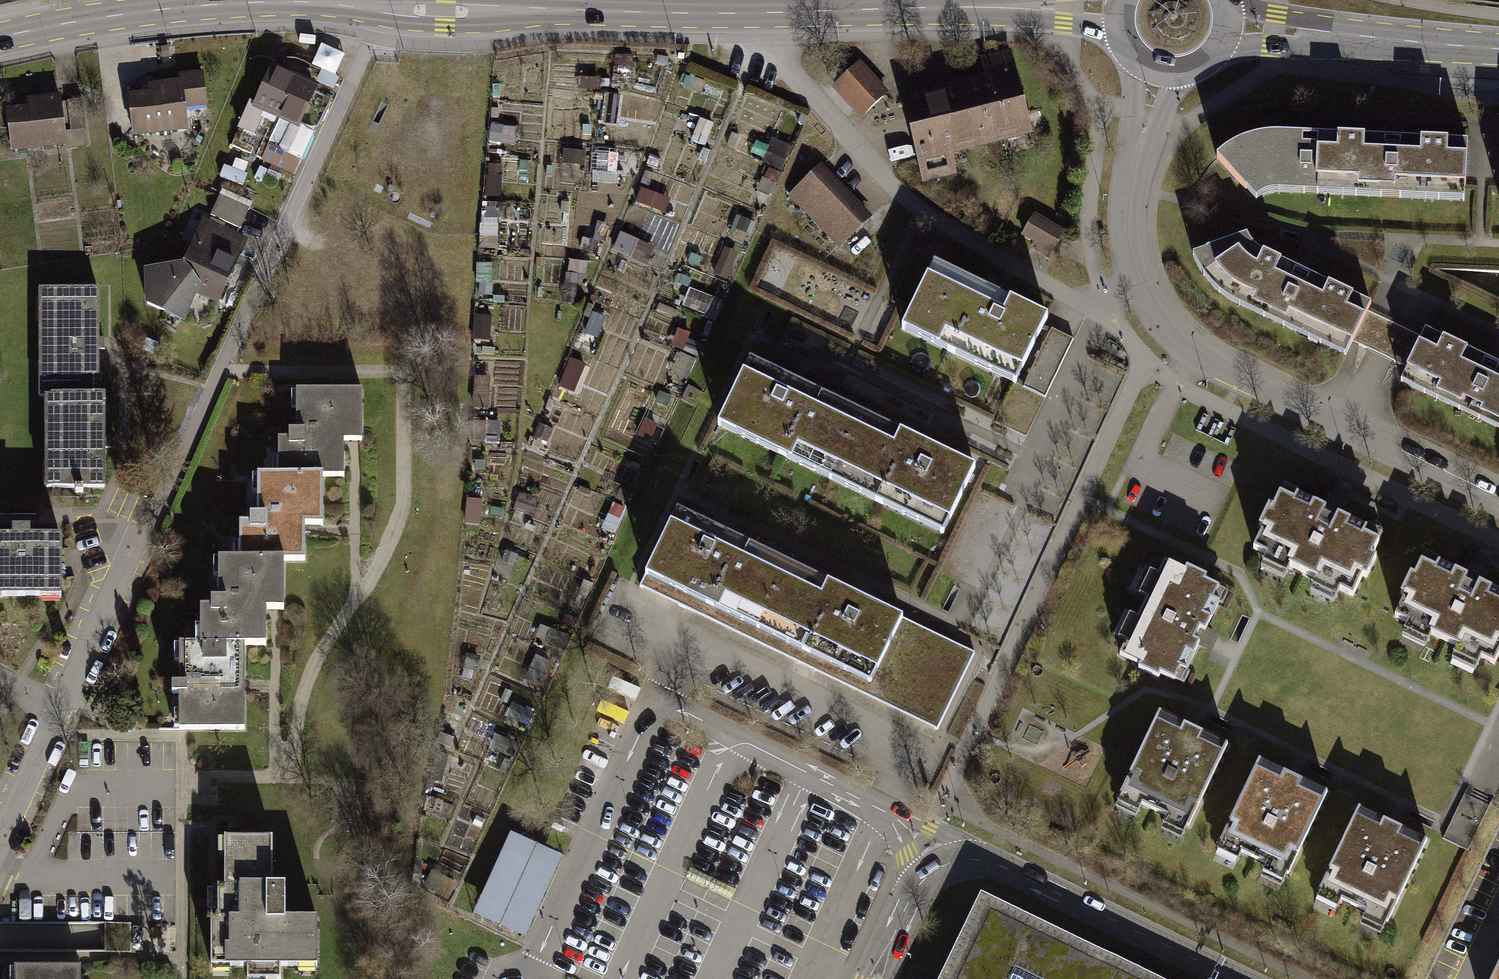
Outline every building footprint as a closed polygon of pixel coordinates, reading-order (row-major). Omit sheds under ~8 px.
[(325,39),(315,61),(337,71),(347,49),(325,39)] [(328,77),(276,54),(234,150),(263,163),(279,127),(302,137),(328,77)] [(1036,141),(1014,55),(983,63),(987,82),(963,88),(979,155),(1036,141)] [(860,61),(838,84),(868,112),(890,89),(860,61)] [(131,90),(133,134),(188,131),(188,117),(206,116),(204,67),(177,68),(177,77),(148,79),(148,89),(131,90)] [(979,155),(963,88),(903,103),(925,190),(964,181),(958,160),(979,155)] [(7,112),(9,153),(67,150),(63,97),(26,100),(27,110),(7,112)] [(1220,174),(1258,210),(1278,205),(1362,208),(1366,149),(1277,146),(1256,152),(1236,160),(1220,174)] [(1473,153),(1366,149),(1362,208),(1470,214),(1473,153)] [(825,166),(796,194),(848,247),(876,219),(825,166)] [(1055,251),(1066,225),(1034,211),(1023,237),(1055,251)] [(252,237),(208,221),(189,272),(150,276),(146,313),(179,336),(205,294),(229,303),(252,237)] [(1257,250),(1249,239),(1195,259),(1207,285),(1227,302),(1351,359),(1346,344),(1361,316),(1371,305),(1264,258),(1257,250)] [(906,329),(1036,390),(1064,329),(934,269),(906,329)] [(100,296),(39,296),(39,393),(46,393),(100,392),(100,296)] [(1402,366),(1394,383),(1498,431),(1498,367),(1416,330),(1411,339),(1361,316),(1346,344),(1402,366)] [(750,365),(721,429),(833,479),(862,416),(750,365)] [(46,393),(47,494),(101,494),(100,392),(46,393)] [(359,393),(287,392),(286,435),(272,435),(272,479),(319,480),(337,480),(337,443),(358,444),(359,393)] [(979,470),(862,416),(833,479),(950,533),(979,470)] [(272,479),(249,479),(249,515),(232,515),(231,559),(279,559),(299,559),(300,528),(319,528),(319,480),(272,479)] [(1276,496),(1252,546),(1355,595),(1379,545),(1276,496)] [(676,514),(641,586),(732,629),(766,557),(676,514)] [(61,599),(60,536),(0,536),(0,600),(61,599)] [(870,605),(766,557),(732,629),(834,678),(870,605)] [(238,648),(260,648),(261,610),(278,610),(279,559),(231,559),(210,559),(210,599),(194,599),(193,648),(238,648)] [(1128,679),(1179,700),(1224,596),(1173,574),(1128,679)] [(1401,625),(1498,666),(1498,607),(1423,575),(1401,625)] [(976,656),(870,605),(834,678),(940,730),(976,656)] [(168,729),(238,729),(238,648),(193,648),(168,648),(168,729)] [(529,728),(535,709),(513,702),(507,721),(529,728)] [(1163,731),(1128,803),(1198,837),(1233,764),(1163,731)] [(1263,781),(1228,854),(1298,887),(1333,815),(1263,781)] [(1364,830),(1329,902),(1399,935),(1434,863),(1364,830)] [(529,940),(566,861),(512,836),(475,915),(529,940)] [(208,852),(210,978),(307,978),(307,935),(278,935),(277,899),(262,899),(262,851),(208,852)] [(991,910),(957,978),(1133,978),(991,910)] [(1491,978),(1498,978),(1498,962),(1491,978)] [(84,971),(11,970),(11,978),(84,978),(84,971)]
